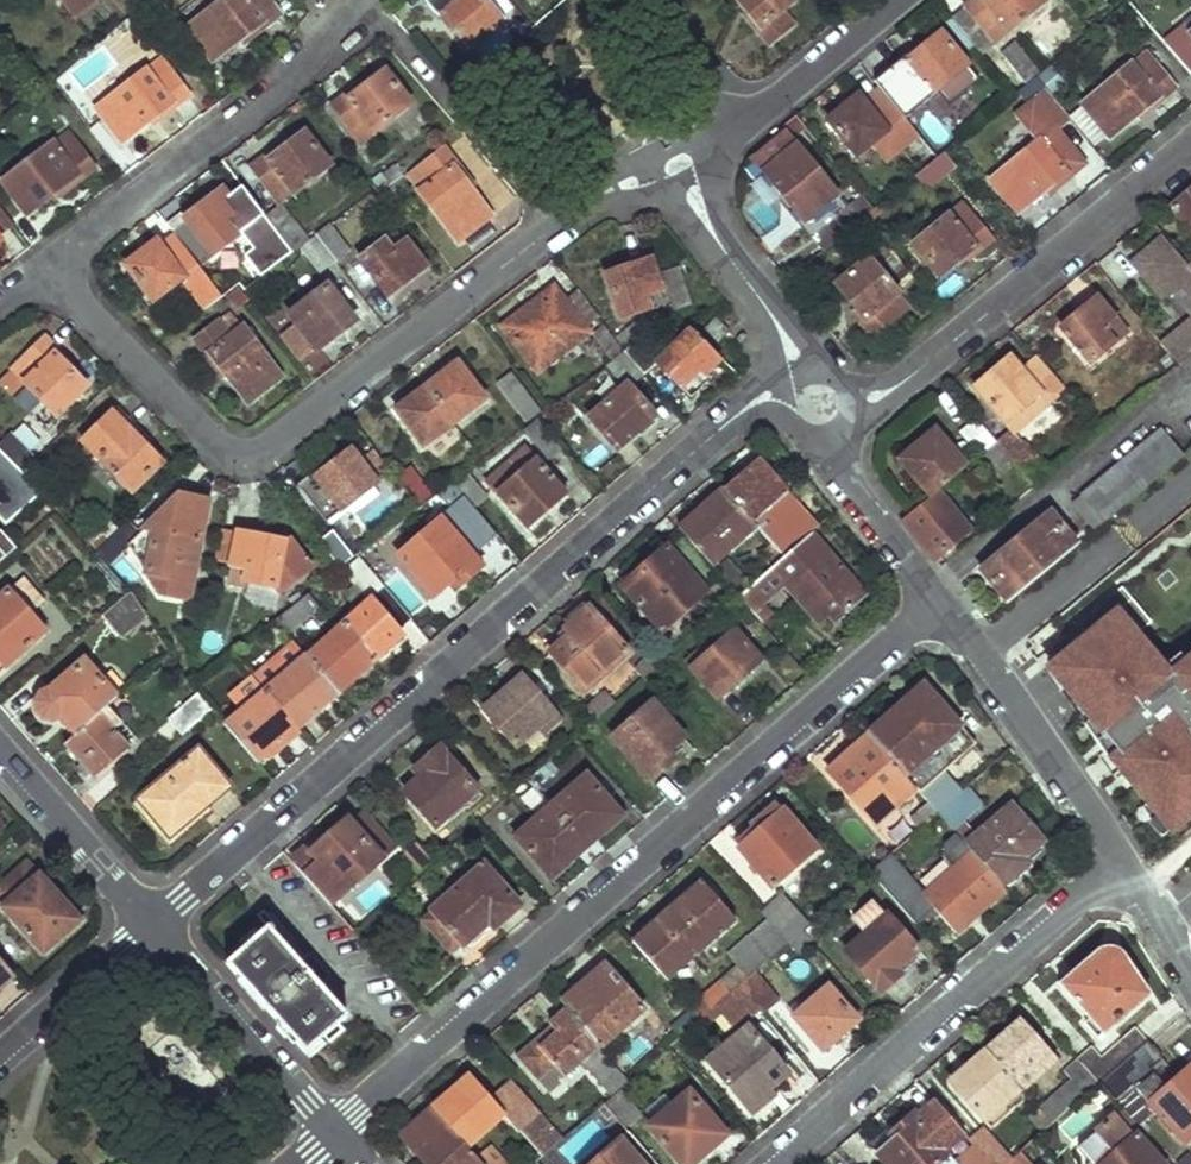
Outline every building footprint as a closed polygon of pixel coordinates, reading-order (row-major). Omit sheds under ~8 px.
[(77,21),(101,0),(59,0),(77,21)] [(188,31),(212,62),(246,36),(249,40),(280,15),(269,0),(229,0),(188,31)] [(424,3),(435,16),(439,14),(468,48),(501,21),(482,0),(428,0),(424,3)] [(768,46),(792,27),(781,12),(792,3),(789,0),(736,0),(746,11),(742,15),(768,46)] [(997,46),(1045,6),(1041,0),(984,0),(982,2),(980,0),(978,0),(967,9),(997,46)] [(952,21),(982,58),(997,46),(967,9),(952,21)] [(484,65),(513,39),(502,27),(474,53),(484,65)] [(889,72),(909,97),(923,85),(934,98),(969,70),(941,36),(906,65),(903,61),(889,72)] [(998,51),(1022,83),(1039,71),(1015,38),(998,51)] [(1084,107),(1110,139),(1139,115),(1143,118),(1175,91),(1145,55),(1084,107)] [(162,62),(97,111),(120,141),(154,115),(157,120),(188,96),(162,62)] [(349,96),(332,109),(360,145),(410,104),(385,72),(352,98),(349,96)] [(1054,102),(1036,81),(1023,92),(1040,113),(1054,102)] [(830,120),(861,158),(889,134),(858,96),(830,120)] [(898,145),(922,174),(937,161),(913,132),(898,145)] [(68,134),(4,183),(27,213),(59,188),(62,192),(94,168),(68,134)] [(271,156),(253,170),(281,207),(330,168),(304,135),(273,158),(271,156)] [(784,210),(810,242),(846,212),(783,136),(751,162),(788,206),(784,210)] [(992,183),(1018,216),(1050,189),(1054,192),(1084,167),(1064,144),(1050,156),(1040,144),(992,183)] [(448,154),(410,181),(458,243),(490,218),(466,186),(470,184),(448,154)] [(265,219),(242,189),(228,200),(222,193),(186,221),(214,258),(241,236),(254,252),(245,258),(260,277),(292,253),(265,219)] [(1190,229),(1190,193),(1173,208),(1190,229)] [(874,213),(862,198),(846,212),(810,242),(821,256),(867,219),(874,213)] [(281,207),(265,219),(292,253),(297,249),(308,241),(281,207)] [(914,248),(941,282),(970,257),(972,259),(993,243),(964,207),(914,248)] [(13,227),(0,210),(0,237),(13,227)] [(182,217),(167,228),(199,270),(214,258),(186,221),(182,217)] [(328,226),(313,237),(333,263),(335,265),(349,254),(328,226)] [(395,231),(385,239),(393,249),(403,242),(395,231)] [(308,241),(297,249),(317,275),(333,263),(313,237),(308,241)] [(1190,268),(1165,238),(1133,264),(1163,301),(1174,292),(1190,313),(1190,269),(1190,268)] [(385,239),(359,260),(388,297),(423,269),(403,242),(393,249),(385,239)] [(157,242),(126,267),(152,301),(183,276),(157,242)] [(852,321),(871,343),(908,311),(865,259),(831,287),(856,317),(852,321)] [(607,276),(621,316),(663,303),(651,262),(607,276)] [(659,271),(671,309),(689,304),(677,265),(659,271)] [(201,273),(187,283),(206,309),(221,299),(201,273)] [(325,285),(301,305),(308,314),(296,323),(318,352),(355,323),(325,285)] [(1060,326),(1088,361),(1113,340),(1104,330),(1115,321),(1094,297),(1060,326)] [(506,328),(538,370),(587,333),(564,304),(550,313),(543,304),(527,316),(524,314),(506,328)] [(230,314),(217,324),(228,338),(241,328),(230,314)] [(707,330),(717,342),(729,330),(718,320),(707,330)] [(1181,368),(1190,360),(1190,323),(1163,346),(1181,368)] [(217,324),(194,341),(218,373),(223,371),(249,406),(281,380),(241,328),(228,338),(217,324)] [(657,363),(686,392),(720,359),(692,330),(657,363)] [(43,338),(11,370),(57,416),(84,389),(54,358),(59,353),(43,338)] [(605,366),(619,381),(636,366),(623,351),(605,366)] [(1011,358),(975,388),(1010,431),(1012,434),(1014,433),(1064,392),(1037,360),(1022,372),(1011,358)] [(430,388),(457,425),(486,402),(459,366),(430,388)] [(499,384),(527,420),(541,410),(513,372),(499,384)] [(398,412),(426,449),(457,425),(430,388),(398,412)] [(590,422),(615,451),(653,418),(627,389),(590,422)] [(115,410),(83,443),(133,492),(159,465),(125,430),(131,424),(115,410)] [(960,435),(979,457),(995,444),(994,443),(977,422),(960,435)] [(524,432),(547,460),(558,450),(535,424),(524,432)] [(1081,496),(1103,523),(1184,456),(1161,429),(1081,496)] [(1010,431),(994,443),(995,444),(1034,491),(1050,477),(1014,433),(1012,434),(1010,431)] [(900,461),(930,498),(938,492),(965,469),(935,432),(900,461)] [(503,472),(512,482),(535,461),(526,452),(503,472)] [(3,525),(38,494),(0,454),(0,522),(3,525)] [(302,489),(329,523),(378,486),(353,455),(322,479),(320,476),(302,489)] [(389,465),(417,502),(431,491),(402,455),(389,465)] [(487,485),(526,529),(564,495),(535,461),(512,482),(503,472),(487,485)] [(756,530),(782,562),(810,536),(818,529),(803,513),(785,495),(759,463),(724,490),(756,530)] [(683,538),(711,569),(756,530),(724,490),(678,531),(683,538)] [(903,521),(935,561),(970,531),(938,492),(930,498),(903,521)] [(179,499),(159,519),(148,574),(194,584),(209,505),(179,499)] [(980,571),(1006,603),(1076,544),(1049,512),(980,571)] [(136,542),(128,549),(146,573),(148,574),(159,519),(136,542)] [(396,559),(436,606),(479,567),(441,521),(396,559)] [(16,546),(1,529),(0,530),(0,561),(16,546)] [(239,534),(233,566),(247,568),(245,582),(275,588),(284,543),(239,534)] [(863,600),(810,536),(782,562),(772,569),(784,586),(801,609),(817,626),(828,616),(836,623),(863,600)] [(622,590),(662,633),(722,582),(711,569),(683,538),(622,590)] [(342,569),(367,600),(381,588),(356,558),(342,569)] [(233,566),(231,579),(245,582),(247,568),(233,566)] [(738,600),(750,614),(760,606),(784,586),(772,569),(738,600)] [(146,573),(162,597),(190,602),(194,584),(148,574),(146,573)] [(340,624),(373,663),(402,637),(397,631),(409,620),(381,588),(367,600),(340,624)] [(1051,654),(1177,814),(1190,803),(1190,637),(1178,648),(1132,590),(1051,654)] [(43,633),(5,593),(0,597),(0,670),(43,633)] [(102,618),(121,641),(147,619),(130,594),(102,618)] [(549,655),(583,692),(626,653),(604,627),(617,615),(606,604),(594,615),(589,611),(565,629),(571,636),(549,655)] [(769,616),(760,606),(750,614),(760,624),(769,616)] [(303,655),(337,694),(373,663),(340,624),(303,655)] [(692,668),(718,700),(729,690),(735,691),(748,679),(747,672),(762,663),(736,632),(692,668)] [(626,674),(636,685),(656,668),(661,664),(652,653),(626,674)] [(264,690),(297,728),(337,694),(303,655),(264,690)] [(88,656),(51,688),(45,691),(40,696),(37,702),(37,709),(39,716),(43,721),(49,724),(56,725),(63,723),(75,737),(110,707),(123,696),(88,656)] [(552,712),(520,675),(482,709),(514,745),(552,712)] [(867,733),(918,791),(920,793),(945,771),(976,744),(922,684),(867,733)] [(223,725),(256,764),(297,728),(264,690),(223,725)] [(171,721),(183,737),(211,712),(198,696),(171,721)] [(580,716),(590,726),(607,711),(597,700),(580,716)] [(611,739),(648,782),(668,765),(663,758),(684,740),(654,705),(611,739)] [(66,746),(97,781),(134,749),(119,731),(125,724),(110,707),(75,737),(66,746)] [(918,791),(867,733),(822,772),(874,830),(918,791)] [(406,792),(433,825),(462,802),(468,808),(482,795),(439,746),(421,764),(428,773),(406,792)] [(132,805),(165,845),(228,792),(195,752),(132,805)] [(927,803),(937,814),(963,792),(945,771),(920,793),(919,794),(927,803)] [(516,836),(550,878),(619,817),(585,777),(516,836)] [(937,814),(953,832),(984,805),(968,787),(963,792),(937,814)] [(937,814),(927,803),(909,819),(918,832),(937,814)] [(964,849),(1002,891),(1028,865),(1025,860),(1041,846),(1009,809),(964,849)] [(365,814),(352,827),(382,860),(395,849),(365,814)] [(741,850),(774,890),(816,852),(781,815),(741,850)] [(295,866),(330,906),(382,860),(352,827),(348,822),(295,866)] [(924,899),(949,928),(969,911),(975,920),(1004,895),(1002,891),(964,849),(954,837),(945,845),(944,858),(955,869),(924,899)] [(415,841),(407,850),(424,872),(435,863),(415,841)] [(888,865),(905,885),(925,864),(908,846),(888,865)] [(866,875),(890,900),(905,885),(888,865),(884,859),(866,875)] [(46,952),(80,922),(29,863),(0,890),(0,897),(46,952)] [(432,912),(462,947),(490,923),(495,928),(520,906),(485,867),(432,912)] [(633,943),(668,983),(734,925),(702,886),(633,943)] [(787,945),(803,932),(809,926),(782,896),(761,914),(770,925),(787,945)] [(268,930),(298,964),(306,956),(263,908),(254,915),(268,930)] [(949,928),(956,935),(975,920),(969,911),(949,928)] [(847,956),(882,992),(902,975),(898,969),(917,952),(888,918),(847,956)] [(691,1008),(701,1019),(714,1009),(735,990),(754,974),(787,945),(770,925),(729,962),(735,970),(691,1008)] [(226,965),(306,1054),(348,1017),(324,991),(298,964),(268,930),(226,965)] [(298,964),(324,991),(331,972),(311,952),(306,956),(298,964)] [(1066,989),(1107,1036),(1148,999),(1127,961),(1123,963),(1120,959),(1117,956),(1114,954),(1110,954),(1107,956),(1105,955),(1066,989)] [(14,976),(0,959),(0,988),(14,976)] [(565,1013),(598,1051),(644,1011),(604,969),(586,986),(590,990),(565,1013)] [(754,974),(735,990),(755,1013),(759,1017),(777,1002),(754,974)] [(714,1009),(733,1030),(755,1013),(735,990),(714,1009)] [(793,1019),(823,1051),(856,1021),(828,991),(793,1019)] [(517,1061),(537,1084),(557,1067),(566,1079),(583,1064),(598,1051),(565,1013),(550,1025),(553,1029),(517,1061)] [(1023,1093),(1025,1095),(1058,1067),(1022,1025),(988,1054),(1023,1093)] [(1083,1064),(1102,1086),(1151,1043),(1139,1029),(1105,1060),(1097,1051),(1083,1064)] [(706,1066),(750,1118),(760,1108),(757,1102),(784,1077),(745,1030),(706,1066)] [(1102,1086),(1119,1106),(1168,1062),(1151,1043),(1102,1086)] [(598,1051),(583,1064),(612,1097),(617,1092),(627,1084),(598,1051)] [(957,1092),(986,1126),(1023,1093),(988,1054),(957,1082),(955,1085),(955,1088),(957,1092)] [(1070,1076),(1088,1098),(1102,1086),(1083,1064),(1070,1076)] [(1188,1147),(1190,1144),(1190,1071),(1166,1091),(1155,1079),(1140,1092),(1188,1147)] [(430,1109),(466,1148),(502,1117),(469,1077),(430,1109)] [(612,1117),(625,1131),(638,1118),(617,1092),(612,1097),(602,1106),(612,1117)] [(689,1094),(673,1108),(653,1126),(648,1130),(678,1163),(694,1163),(725,1138),(689,1094)] [(643,1116),(653,1126),(673,1108),(663,1098),(643,1116)] [(1055,1128),(1073,1112),(1061,1099),(1043,1115),(1055,1128)] [(562,1141),(577,1128),(555,1103),(541,1116),(562,1141)] [(612,1117),(602,1106),(596,1110),(606,1122),(612,1117)] [(427,1163),(460,1163),(471,1154),(466,1148),(430,1109),(402,1136),(427,1163)] [(524,1129),(546,1155),(562,1141),(541,1117),(539,1114),(524,1129)] [(888,1163),(945,1163),(951,1159),(916,1118),(899,1134),(902,1138),(883,1155),(884,1159),(888,1163)] [(1116,1158),(1132,1143),(1114,1120),(1096,1136),(1116,1158)] [(990,1163),(1013,1163),(1015,1163),(986,1133),(973,1145),(978,1151),(990,1163)] [(629,1135),(597,1163),(655,1163),(629,1135)] [(1096,1136),(1078,1152),(1082,1156),(1089,1163),(1160,1163),(1137,1139),(1132,1143),(1116,1158),(1096,1136)] [(489,1151),(478,1161),(480,1163),(500,1163),(489,1151)] [(978,1151),(962,1163),(990,1163),(978,1151)] [(478,1161),(471,1154),(460,1163),(480,1163),(478,1161)]
